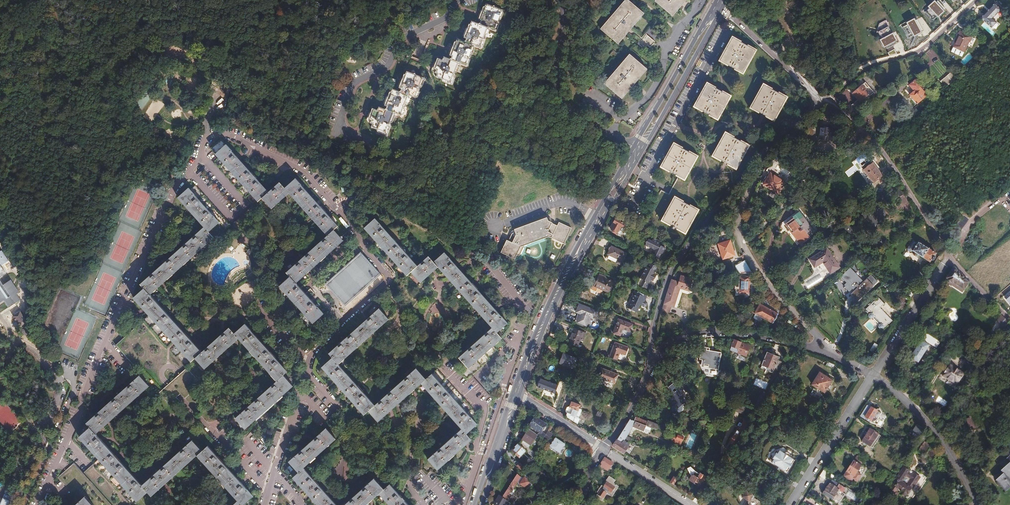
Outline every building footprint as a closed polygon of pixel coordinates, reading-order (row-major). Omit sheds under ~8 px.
[(660,7),(659,8),(665,12),(666,12),(670,15),(675,10),(676,11),(685,0),(653,0),(660,7)] [(930,9),(926,12),(934,21),(947,10),(938,1),(936,3),(935,1),(928,7),(930,9)] [(613,94),(619,99),(642,73),(636,68),(637,67),(632,62),(631,63),(623,56),(632,45),(638,51),(641,48),(645,51),(651,44),(641,36),(650,26),(633,11),(634,10),(628,5),(627,6),(622,2),(618,7),(617,6),(603,23),(599,29),(603,33),(603,34),(608,39),(609,38),(615,43),(605,53),(607,55),(590,74),(607,89),(606,90),(612,95),(613,94)] [(437,73),(436,77),(451,82),(453,76),(454,76),(459,65),(461,63),(466,65),(468,58),(469,59),(472,52),(471,52),(473,48),(474,47),(474,46),(475,45),(480,48),(483,41),(484,41),(486,34),(487,30),(489,29),(489,28),(494,30),(497,23),(498,24),(500,17),(499,17),(501,12),(503,11),(502,10),(495,7),(495,5),(493,6),(486,3),(485,7),(483,6),(478,20),(481,20),(480,23),(478,24),(471,21),(470,25),(469,24),(464,37),(466,38),(465,40),(464,41),(457,39),(456,42),(454,42),(449,55),(452,56),(451,58),(449,59),(444,56),(442,60),(437,58),(434,68),(437,69),(436,73),(437,73)] [(991,18),(1000,9),(994,3),(980,17),(991,28),(996,23),(991,18)] [(908,26),(904,29),(910,40),(925,32),(919,20),(916,22),(915,20),(907,24),(908,26)] [(982,25),(993,36),(995,33),(984,23),(982,25)] [(890,27),(879,33),(883,39),(880,40),(884,48),(898,41),(890,27)] [(952,47),(963,52),(970,37),(959,32),(952,47)] [(751,52),(753,49),(735,39),(733,41),(731,40),(722,57),(724,58),(722,61),(740,71),(742,69),(744,70),(754,53),(751,52)] [(961,57),(963,52),(952,47),(950,52),(961,57)] [(965,65),(973,57),(969,53),(960,62),(965,65)] [(946,87),(958,77),(953,71),(941,81),(946,87)] [(372,123),(370,127),(385,132),(387,126),(388,126),(393,115),(396,114),(400,116),(403,109),(404,110),(407,103),(406,102),(408,98),(409,98),(410,96),(415,98),(418,92),(421,85),(422,80),(424,80),(423,78),(416,76),(415,74),(414,74),(407,72),(405,75),(404,74),(399,88),(401,89),(400,91),(398,92),(392,89),(391,92),(389,92),(384,105),(387,106),(386,108),(384,109),(378,107),(377,110),(372,108),(368,118),(371,119),(370,122),(372,123)] [(910,95),(917,104),(927,96),(923,92),(925,90),(921,85),(916,79),(909,85),(914,91),(910,95)] [(726,98),(727,95),(709,84),(708,87),(706,86),(696,103),(698,104),(696,107),(715,117),(716,115),(718,116),(728,99),(726,98)] [(853,93),(860,102),(873,90),(870,86),(866,89),(862,85),(853,93)] [(782,99),(784,96),(766,86),(764,88),(762,87),(752,104),(754,105),(752,108),(771,119),(773,116),(775,117),(784,100),(782,99)] [(830,140),(830,136),(836,136),(837,130),(831,129),(831,128),(821,126),(819,139),(830,140)] [(744,147),(745,144),(727,134),(726,137),(723,135),(714,152),(716,154),(714,157),(733,167),(734,164),(736,165),(746,148),(744,147)] [(215,155),(256,201),(260,197),(267,191),(223,143),(213,152),(215,155)] [(692,158),(694,155),(676,144),(674,147),(672,146),(666,157),(668,158),(663,167),(681,177),(683,174),(685,176),(695,159),(692,158)] [(210,159),(251,205),(256,201),(215,155),(210,159)] [(872,183),(882,176),(873,163),(863,169),(872,183)] [(777,194),(784,184),(769,174),(763,184),(777,194)] [(295,178),(283,188),(287,192),(327,235),(334,229),(338,225),(295,178)] [(267,191),(260,197),(269,208),(287,192),(283,188),(277,182),(267,191)] [(177,197),(202,226),(207,231),(218,222),(192,192),(189,189),(188,187),(177,197)] [(192,192),(218,222),(225,229),(230,224),(197,187),(192,192)] [(663,198),(666,193),(660,189),(657,195),(663,198)] [(693,211),(695,208),(676,198),(674,201),(672,200),(663,217),(665,218),(663,221),(682,232),(683,228),(686,230),(695,212),(693,211)] [(251,205),(230,224),(235,230),(256,211),(251,205)] [(870,226),(875,227),(875,225),(879,225),(879,222),(883,222),(885,213),(886,212),(884,209),(871,207),(862,214),(864,216),(864,221),(868,222),(868,221),(871,221),(870,226)] [(799,239),(802,243),(807,240),(806,239),(813,233),(808,227),(810,226),(799,212),(793,217),(794,218),(787,223),(793,232),(792,232),(798,240),(799,239)] [(546,235),(550,237),(551,235),(563,241),(570,227),(569,226),(568,227),(559,223),(559,222),(558,221),(556,224),(549,221),(550,218),(549,217),(548,216),(512,228),(512,227),(509,228),(509,229),(506,230),(505,231),(505,232),(506,233),(508,234),(506,239),(504,238),(498,251),(512,257),(515,251),(518,253),(522,243),(546,235)] [(625,223),(615,218),(609,228),(613,230),(612,232),(619,236),(624,228),(622,228),(625,223)] [(421,284),(438,269),(431,262),(427,256),(416,266),(375,219),(364,228),(405,275),(410,272),(421,284)] [(647,224),(641,221),(636,229),(641,232),(644,233),(647,224)] [(139,282),(143,286),(149,293),(212,237),(207,231),(202,226),(139,282)] [(343,240),(334,229),(327,235),(286,272),(289,275),(296,283),(343,240)] [(551,235),(550,237),(562,243),(563,241),(551,235)] [(665,248),(658,245),(655,250),(648,247),(651,241),(648,239),(644,246),(653,250),(651,255),(658,258),(661,252),(663,252),(665,248)] [(658,245),(659,243),(656,242),(652,240),(651,241),(648,247),(655,250),(658,245)] [(718,244),(723,259),(735,255),(730,240),(718,244)] [(930,262),(932,259),(932,260),(933,259),(935,257),(935,256),(934,255),(936,253),(918,241),(913,250),(930,262)] [(621,265),(626,254),(612,247),(611,248),(610,247),(609,250),(610,251),(608,255),(609,255),(607,259),(621,265)] [(830,274),(839,268),(826,248),(809,259),(814,267),(822,262),(830,274)] [(325,284),(345,307),(380,275),(360,252),(325,284)] [(442,252),(431,262),(438,269),(492,328),(496,332),(506,323),(442,252)] [(750,271),(744,260),(734,264),(736,272),(750,271)] [(646,288),(648,283),(650,279),(653,280),(655,275),(653,274),(657,266),(648,262),(640,278),(639,278),(638,280),(639,280),(637,284),(646,288)] [(957,272),(953,268),(946,279),(949,280),(948,281),(953,284),(953,283),(964,290),(962,293),(972,300),(979,293),(957,272)] [(857,301),(873,285),(867,279),(862,284),(848,270),(839,278),(845,285),(842,288),(845,290),(848,293),(852,289),(854,290),(850,294),(857,301)] [(296,283),(289,275),(278,286),(311,323),(322,314),(296,283)] [(613,283),(599,276),(594,286),(609,293),(613,283)] [(663,308),(662,311),(669,313),(671,306),(674,307),(680,288),(688,291),(692,280),(681,276),(679,282),(672,280),(663,308)] [(749,278),(740,277),(739,293),(748,293),(749,278)] [(3,301),(7,307),(19,300),(16,294),(18,292),(10,279),(2,285),(0,281),(0,302),(3,301)] [(953,284),(948,281),(946,283),(950,286),(951,286),(962,293),(964,290),(953,283),(953,284)] [(654,286),(650,284),(647,289),(646,291),(651,293),(654,286)] [(132,296),(147,313),(189,360),(193,357),(200,351),(149,293),(143,286),(132,296)] [(643,301),(645,297),(633,292),(626,308),(635,312),(639,305),(643,306),(645,306),(646,303),(645,302),(643,301)] [(874,316),(884,327),(888,323),(889,324),(892,321),(880,308),(881,306),(875,300),(866,309),(867,310),(866,312),(868,313),(873,318),(874,316)] [(772,324),(772,325),(773,323),(774,324),(775,323),(774,322),(778,314),(779,315),(779,314),(778,313),(779,312),(778,312),(777,313),(759,304),(758,306),(751,303),(748,308),(756,312),(753,318),(761,323),(764,318),(772,323),(772,324)] [(577,308),(581,311),(580,314),(580,315),(578,314),(575,322),(586,326),(590,318),(594,319),(598,311),(578,304),(577,308)] [(331,357),(337,363),(388,318),(378,307),(327,353),(331,357)] [(26,322),(19,312),(14,316),(20,325),(26,322)] [(138,373),(137,374),(147,385),(148,384),(170,409),(204,378),(189,360),(147,313),(112,344),(138,373)] [(929,313),(921,325),(927,329),(928,330),(936,317),(929,313)] [(998,338),(1008,322),(1001,315),(997,321),(1001,324),(993,335),(998,338)] [(632,324),(621,320),(619,319),(613,333),(620,336),(623,329),(629,331),(632,324)] [(232,334),(236,338),(274,381),(281,375),(286,371),(244,323),(232,334)] [(200,351),(193,357),(203,368),(236,338),(232,334),(227,327),(200,351)] [(501,339),(496,332),(492,328),(458,358),(468,369),(501,339)] [(577,346),(582,332),(574,329),(569,343),(577,346)] [(922,340),(937,347),(940,341),(926,334),(922,340)] [(507,345),(501,339),(468,369),(462,375),(448,360),(432,374),(472,418),(493,400),(472,377),(507,345)] [(730,351),(747,357),(751,347),(734,340),(730,351)] [(928,347),(921,342),(910,359),(918,364),(928,347)] [(873,343),(869,351),(873,353),(878,345),(873,343)] [(626,356),(628,349),(616,344),(610,359),(617,361),(620,354),(626,356)] [(712,367),(719,368),(721,352),(707,349),(707,347),(702,346),(700,359),(703,359),(702,362),(713,364),(712,367)] [(962,351),(955,347),(952,352),(959,356),(962,351)] [(573,369),(576,359),(563,353),(559,363),(573,369)] [(774,369),(782,372),(787,364),(778,360),(779,358),(767,353),(761,368),(773,373),(774,369)] [(367,411),(374,405),(337,363),(331,357),(320,367),(363,414),(367,411)] [(956,385),(963,374),(950,365),(943,376),(956,385)] [(421,384),(426,379),(416,368),(374,405),(367,411),(378,422),(421,384)] [(619,386),(622,377),(606,371),(603,380),(619,386)] [(811,384),(824,392),(832,380),(819,372),(811,384)] [(85,421),(89,426),(94,432),(147,385),(137,374),(85,421)] [(478,425),(472,418),(432,374),(426,379),(421,384),(461,428),(467,435),(478,425)] [(281,375),(274,381),(267,387),(233,417),(243,428),(291,386),(281,375)] [(756,378),(753,384),(766,389),(768,383),(756,378)] [(554,394),(557,386),(539,379),(536,387),(554,394)] [(583,388),(572,384),(570,392),(580,396),(583,388)] [(673,413),(680,414),(683,411),(683,407),(683,406),(684,404),(685,402),(683,399),(685,398),(685,395),(683,392),(685,390),(685,387),(683,384),(679,387),(676,384),(674,386),(673,385),(669,388),(669,390),(674,397),(671,399),(670,403),(674,407),(671,408),(671,411),(673,413)] [(963,400),(971,388),(968,386),(960,397),(963,400)] [(760,406),(767,395),(768,394),(765,392),(762,396),(762,395),(756,404),(760,406)] [(939,396),(935,401),(944,406),(947,402),(939,396)] [(571,420),(577,424),(579,419),(578,418),(581,410),(580,409),(578,408),(580,405),(571,403),(569,408),(568,407),(566,408),(565,412),(565,413),(566,414),(565,416),(571,420)] [(746,406),(738,404),(735,411),(743,414),(746,406)] [(872,424),(881,427),(883,423),(878,419),(882,414),(880,410),(877,410),(877,411),(871,407),(870,408),(866,406),(860,416),(872,424)] [(979,432),(974,413),(973,411),(969,412),(970,414),(966,415),(967,419),(966,419),(968,427),(972,426),(974,433),(979,432)] [(978,412),(974,413),(979,432),(983,431),(978,412)] [(632,416),(629,420),(645,426),(648,427),(655,430),(656,427),(657,426),(645,421),(632,416)] [(542,439),(545,434),(541,432),(545,425),(535,418),(529,427),(530,427),(529,430),(537,435),(542,439)] [(629,420),(616,441),(621,444),(623,441),(626,442),(629,442),(629,439),(628,439),(625,437),(632,426),(643,431),(645,426),(629,420)] [(732,451),(734,448),(750,423),(745,420),(743,424),(742,423),(740,426),(740,425),(735,433),(733,436),(732,436),(731,438),(732,439),(731,440),(731,441),(728,447),(728,449),(732,451)] [(912,433),(918,437),(923,429),(917,425),(912,433)] [(78,435),(107,467),(135,500),(146,490),(140,484),(94,432),(89,426),(78,435)] [(287,461),(297,472),(302,468),(335,438),(325,428),(287,461)] [(471,439),(467,435),(461,428),(427,459),(436,470),(471,439)] [(862,441),(872,447),(876,441),(877,442),(881,436),(870,429),(862,441)] [(530,446),(537,435),(529,430),(522,440),(530,446)] [(551,434),(547,431),(545,434),(542,439),(546,441),(551,434)] [(692,446),(696,435),(691,433),(686,444),(692,446)] [(677,439),(674,438),(672,441),(681,445),(684,438),(679,435),(677,439)] [(140,484),(146,490),(150,494),(195,454),(200,450),(190,439),(140,484)] [(558,454),(565,445),(555,439),(549,448),(558,454)] [(924,454),(932,459),(936,452),(929,447),(930,445),(923,440),(916,451),(923,455),(924,454)] [(518,444),(525,450),(527,447),(521,441),(518,444)] [(612,446),(623,453),(628,444),(623,441),(621,444),(616,441),(612,446)] [(519,458),(526,451),(525,450),(518,444),(511,451),(519,458)] [(195,454),(236,500),(240,504),(251,495),(206,445),(200,450),(195,454)] [(999,463),(1002,467),(997,471),(1000,474),(995,479),(1005,490),(1009,485),(1008,483),(1009,482),(1009,449),(1006,453),(1008,455),(999,463)] [(772,462),(785,470),(792,458),(780,450),(772,462)] [(605,458),(602,464),(603,464),(602,466),(607,470),(608,468),(609,468),(612,463),(605,458)] [(853,478),(857,481),(866,467),(863,465),(862,467),(860,465),(862,462),(858,459),(856,463),(853,461),(843,476),(851,481),(853,478)] [(79,499),(84,494),(94,504),(130,504),(135,500),(107,467),(92,481),(74,460),(57,475),(79,499)] [(456,496),(427,464),(411,478),(425,493),(415,502),(418,504),(446,504),(456,496)] [(907,493),(908,494),(912,489),(911,489),(919,476),(918,475),(918,474),(916,473),(915,473),(913,472),(913,473),(911,472),(912,471),(910,470),(909,471),(908,471),(909,470),(907,469),(907,468),(905,466),(904,467),(903,466),(887,491),(897,497),(899,493),(897,492),(899,490),(901,491),(900,492),(903,494),(904,493),(905,494),(906,494),(907,493)] [(302,468),(297,472),(291,477),(316,504),(336,504),(302,468)] [(699,486),(701,487),(707,478),(705,477),(705,476),(701,473),(700,474),(695,471),(693,475),(688,472),(685,477),(699,486)] [(822,471),(819,476),(824,480),(827,474),(822,471)] [(521,478),(513,489),(515,491),(516,490),(523,494),(530,489),(530,483),(530,480),(528,476),(527,473),(524,477),(521,475),(520,477),(521,478)] [(506,501),(508,502),(510,499),(508,497),(513,489),(521,478),(520,477),(517,475),(516,477),(515,478),(511,483),(502,498),(503,498),(506,501)] [(595,496),(602,501),(605,496),(603,495),(605,493),(611,496),(618,486),(613,482),(615,480),(609,476),(604,483),(605,484),(603,487),(601,485),(597,492),(597,493),(595,496)] [(791,485),(794,481),(787,476),(784,481),(791,485)] [(378,493),(383,488),(374,477),(342,504),(364,504),(378,493)] [(823,494),(832,500),(839,489),(837,488),(839,484),(832,479),(823,494)] [(755,482),(753,485),(756,487),(755,489),(758,491),(762,486),(755,482)] [(389,504),(408,504),(388,483),(383,488),(378,493),(389,504)] [(753,485),(751,483),(749,485),(744,492),(751,496),(753,493),(755,495),(758,491),(755,489),(756,487),(753,485)] [(856,502),(859,498),(847,491),(845,494),(856,502)] [(880,504),(887,504),(883,501),(887,495),(885,493),(885,492),(884,491),(877,502),(880,504)] [(84,494),(79,499),(72,504),(94,504),(84,494)] [(11,499),(12,498),(4,495),(0,504),(9,504),(11,499)]
